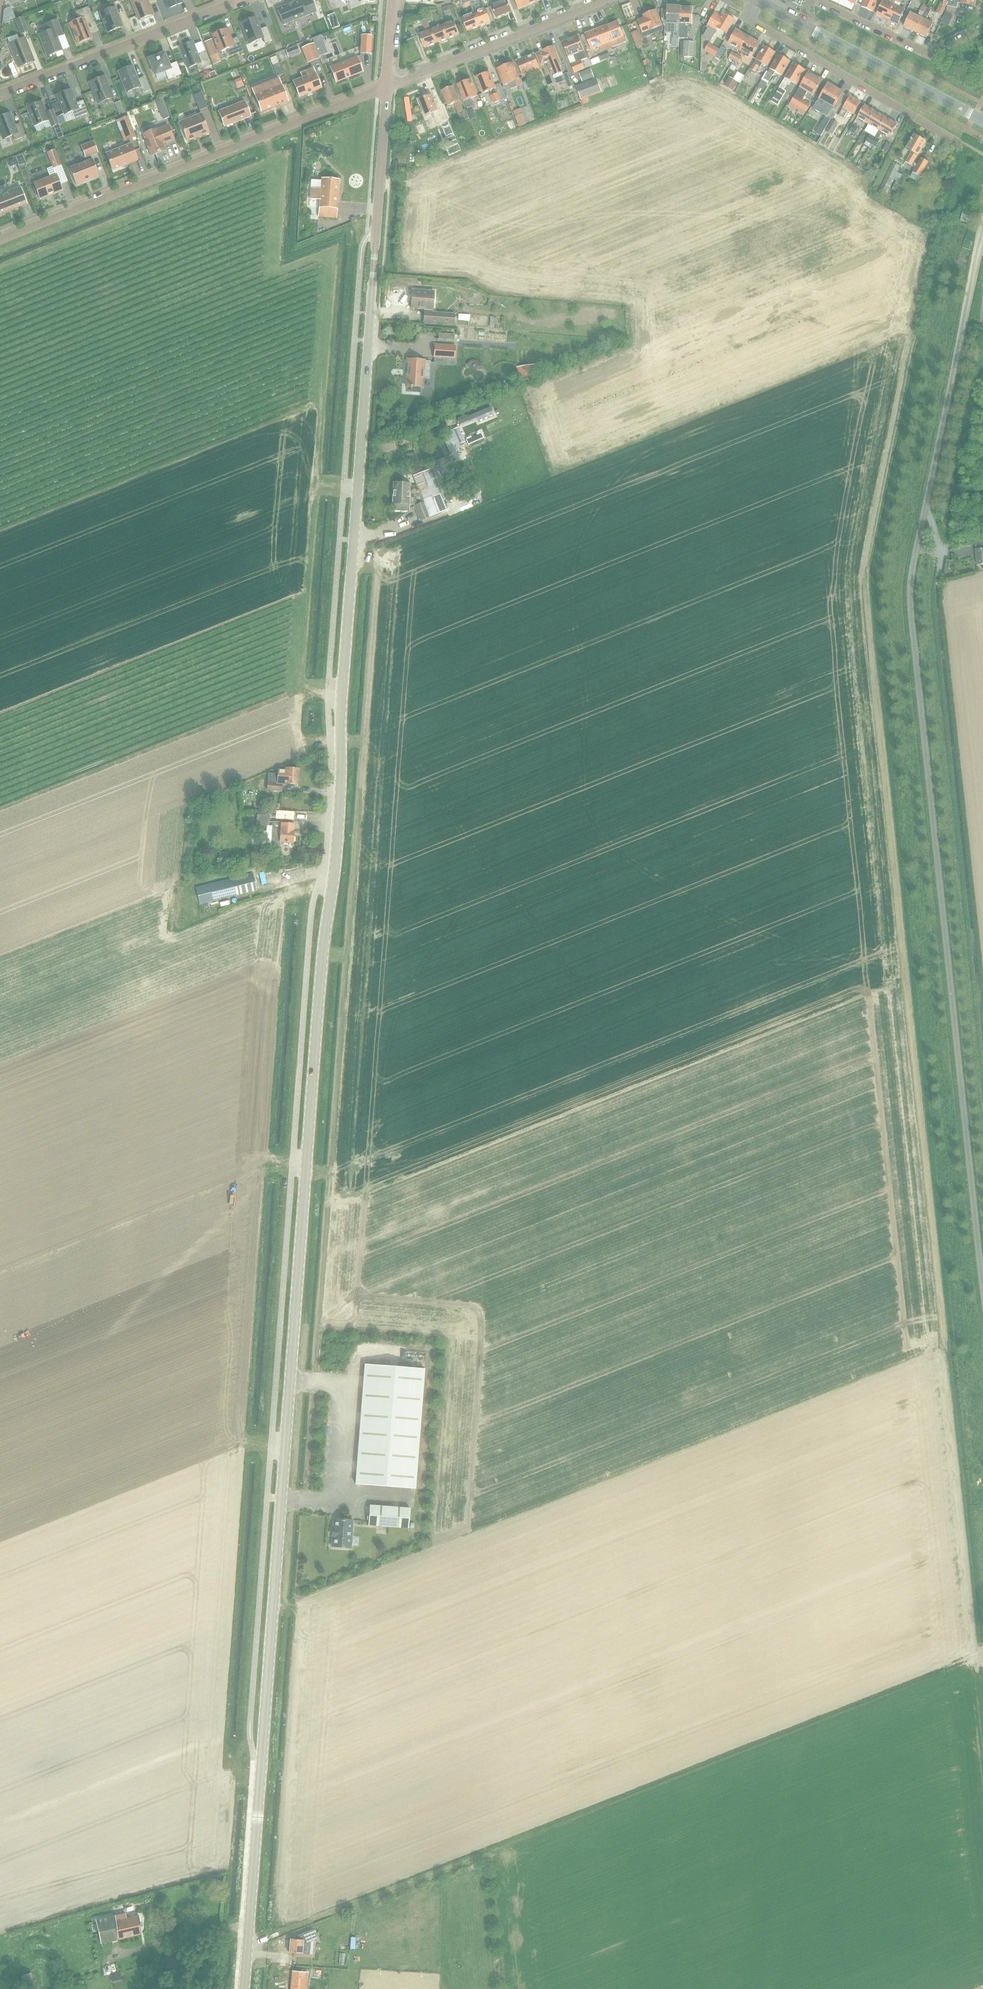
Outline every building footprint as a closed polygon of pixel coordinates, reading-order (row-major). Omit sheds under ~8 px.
[(131,0),(138,20),(153,14),(147,0),(131,0)] [(182,0),(165,0),(168,8),(183,2),(182,0)] [(277,8),(283,23),(315,11),(311,0),(304,0),(301,1),(300,0),(298,0),(277,8)] [(471,5),(474,13),(479,26),(491,22),(486,8),(484,9),(481,1),(476,3),(475,0),(469,0),(471,5)] [(497,17),(512,11),(507,0),(505,0),(501,1),(501,0),(490,0),(497,17)] [(519,8),(540,0),(516,0),(519,8)] [(861,6),(872,12),(878,0),(864,0),(861,6)] [(876,13),(887,18),(894,4),(896,0),(891,0),(890,2),(885,0),(883,0),(876,13)] [(894,4),(887,18),(898,23),(905,9),(899,7),(901,2),(897,1),(896,0),(894,4)] [(946,7),(957,9),(958,2),(973,5),(974,0),(949,0),(946,7)] [(937,12),(942,15),(946,5),(943,4),(941,3),(937,12)] [(916,32),(927,8),(923,5),(918,16),(910,12),(903,26),(916,32)] [(87,24),(95,21),(89,6),(75,12),(78,19),(69,23),(77,44),(92,38),(87,24)] [(446,15),(452,13),(449,6),(443,8),(446,15)] [(679,38),(680,7),(668,6),(668,9),(661,9),(661,18),(665,28),(667,28),(667,31),(673,31),(673,38),(679,38)] [(4,9),(2,23),(15,18),(11,7),(4,9)] [(107,32),(122,26),(114,7),(100,12),(107,32)] [(680,7),(679,38),(688,38),(688,29),(686,29),(686,23),(692,24),(692,7),(680,7)] [(930,9),(927,8),(916,32),(926,37),(933,23),(925,20),(930,9)] [(663,28),(656,10),(643,14),(645,18),(638,20),(644,37),(662,30),(662,28),(663,28)] [(706,27),(708,28),(703,36),(711,40),(718,29),(726,34),(735,20),(730,17),(731,15),(726,12),(725,14),(724,13),(721,16),(715,12),(706,27)] [(431,13),(425,15),(428,22),(434,20),(431,13)] [(479,26),(474,13),(462,17),(467,31),(479,26)] [(946,13),(941,23),(947,26),(952,16),(946,13)] [(428,22),(425,15),(420,17),(423,25),(428,22)] [(28,31),(22,16),(15,19),(20,34),(28,31)] [(255,17),(240,23),(249,44),(263,38),(264,42),(271,39),(266,27),(260,29),(255,17)] [(47,56),(62,50),(57,37),(63,35),(57,20),(45,24),(48,31),(39,35),(47,56)] [(455,20),(443,25),(448,39),(460,34),(455,20)] [(618,21),(585,34),(591,50),(598,47),(600,52),(626,42),(618,21)] [(448,39),(443,25),(431,30),(437,43),(448,39)] [(219,52),(227,49),(229,56),(242,50),(237,37),(231,39),(227,28),(212,34),(219,52)] [(740,50),(749,36),(736,29),(728,43),(740,50)] [(437,43),(431,30),(419,34),(424,48),(437,43)] [(637,30),(631,33),(634,39),(640,37),(637,30)] [(361,35),(360,53),(370,54),(372,36),(361,35)] [(588,58),(585,50),(579,36),(563,42),(568,57),(574,54),(577,61),(571,64),(574,72),(585,68),(582,60),(588,58)] [(760,43),(749,36),(740,50),(752,57),(760,43)] [(9,44),(18,67),(34,61),(25,38),(9,44)] [(213,64),(220,62),(211,39),(205,42),(213,64)] [(198,69),(210,64),(205,51),(198,54),(193,41),(179,47),(187,68),(196,64),(198,69)] [(683,57),(693,57),(694,42),(684,41),(683,57)] [(313,43),(302,48),(308,62),(319,58),(313,43)] [(716,54),(719,49),(709,43),(705,50),(715,56),(716,54)] [(548,63),(553,76),(564,72),(554,46),(543,50),(543,51),(536,54),(541,65),(548,63)] [(765,46),(751,69),(755,71),(758,66),(759,66),(761,62),(767,66),(775,52),(765,46)] [(169,65),(164,53),(157,56),(155,55),(150,57),(150,58),(148,59),(154,75),(165,71),(168,79),(181,74),(176,62),(169,65)] [(523,77),(526,76),(525,74),(532,71),(533,74),(541,71),(534,54),(516,61),(523,77)] [(591,61),(593,65),(610,58),(609,54),(591,61)] [(767,70),(762,78),(769,81),(772,75),(774,76),(776,72),(781,75),(790,61),(779,54),(769,71),(767,70)] [(272,65),(278,62),(276,55),(269,58),(272,65)] [(356,57),(330,67),(336,82),(363,72),(356,57)] [(504,85),(509,83),(511,89),(517,86),(515,81),(520,79),(513,62),(497,68),(504,85)] [(794,63),(779,87),(771,101),(778,105),(786,91),(784,90),(787,84),(789,85),(791,81),(796,84),(805,70),(794,63)] [(138,79),(132,65),(117,71),(126,92),(140,86),(143,93),(149,90),(144,76),(138,79)] [(301,72),(302,77),(293,81),(299,97),(321,88),(313,68),(301,72)] [(757,86),(767,70),(763,68),(754,84),(757,86)] [(591,69),(579,73),(582,81),(594,77),(591,69)] [(488,72),(476,77),(483,93),(489,91),(494,103),(501,100),(506,98),(500,83),(495,85),(492,80),(488,72)] [(729,76),(724,85),(733,90),(738,82),(740,83),(745,76),(738,72),(734,79),(729,76)] [(823,80),(808,72),(795,95),(802,99),(808,91),(814,95),(823,80)] [(104,76),(89,82),(97,103),(113,97),(104,76)] [(241,77),(235,80),(238,87),(244,85),(241,77)] [(255,95),(261,112),(287,101),(278,78),(261,85),(263,91),(255,95)] [(597,78),(576,86),(581,100),(588,97),(602,92),(597,78)] [(462,92),(461,93),(467,108),(474,106),(471,98),(477,96),(470,79),(458,84),(462,92)] [(526,90),(532,88),(529,80),(523,82),(526,90)] [(828,83),(813,108),(820,112),(833,119),(847,95),(843,93),(843,92),(828,83)] [(469,119),(466,111),(466,109),(464,110),(458,94),(457,95),(453,86),(442,90),(448,105),(454,103),(462,122),(469,119)] [(757,86),(748,101),(752,103),(761,88),(757,86)] [(82,100),(76,102),(71,89),(56,95),(63,114),(72,111),(75,118),(88,113),(82,100)] [(207,107),(201,92),(194,96),(199,110),(207,107)] [(432,94),(420,99),(426,115),(433,112),(437,122),(448,118),(443,106),(438,108),(432,94)] [(810,104),(802,99),(795,95),(791,102),(806,111),(810,104)] [(850,96),(839,115),(844,118),(848,110),(854,114),(861,103),(850,96)] [(163,99),(156,102),(159,110),(166,108),(163,99)] [(120,100),(114,103),(119,114),(125,112),(120,100)] [(34,126),(49,120),(51,127),(58,124),(52,109),(46,112),(42,101),(34,103),(34,102),(26,104),(27,106),(26,107),(34,126)] [(56,101),(51,104),(55,112),(60,110),(56,101)] [(218,111),(224,126),(250,116),(244,101),(218,111)] [(868,124),(876,111),(864,105),(857,117),(868,124)] [(473,108),(466,111),(469,119),(470,120),(476,117),(473,108)] [(519,128),(527,125),(521,109),(513,112),(519,128)] [(879,130),(886,118),(876,111),(868,124),(879,130)] [(20,123),(14,125),(10,113),(0,117),(0,132),(3,139),(13,135),(15,140),(25,136),(20,123)] [(197,115),(196,113),(185,117),(186,119),(179,122),(187,141),(208,132),(201,113),(197,115)] [(127,116),(119,119),(127,140),(135,136),(127,116)] [(497,136),(502,134),(496,116),(491,118),(497,136)] [(897,124),(886,118),(879,130),(890,137),(897,124)] [(838,122),(833,120),(826,130),(831,133),(838,122)] [(853,124),(849,131),(854,134),(858,127),(853,124)] [(165,149),(163,144),(173,140),(168,125),(157,129),(157,128),(142,134),(150,155),(165,149)] [(871,144),(875,137),(870,134),(866,141),(871,144)] [(911,151),(906,161),(916,167),(913,171),(921,175),(929,161),(921,157),(918,163),(914,161),(926,141),(914,134),(906,148),(911,151)] [(880,140),(875,137),(871,144),(876,147),(880,140)] [(81,146),(86,157),(97,152),(93,141),(81,146)] [(892,144),(887,141),(882,150),(887,153),(892,144)] [(112,170),(137,160),(131,143),(106,153),(112,170)] [(53,167),(60,165),(54,150),(47,153),(53,167)] [(22,154),(16,156),(20,165),(26,163),(22,154)] [(92,159),(69,168),(76,184),(98,175),(92,159)] [(891,161),(877,191),(887,195),(900,165),(891,161)] [(52,192),(53,193),(62,190),(56,174),(33,183),(35,187),(33,187),(36,195),(38,194),(40,198),(49,195),(49,194),(52,192)] [(309,199),(319,199),(318,216),(336,218),(339,180),(321,178),(321,180),(312,180),(311,181),(309,199)] [(0,189),(0,214),(13,209),(27,203),(20,187),(7,192),(6,192),(4,187),(0,189)] [(425,307),(425,311),(424,321),(454,323),(455,313),(433,312),(434,291),(426,291),(426,290),(415,290),(414,298),(411,297),(411,306),(425,307)] [(454,358),(455,345),(435,344),(434,357),(454,358)] [(424,360),(407,359),(405,386),(410,386),(410,387),(411,387),(411,391),(420,392),(420,387),(422,387),(423,377),(428,378),(429,361),(424,361),(424,360)] [(517,374),(529,372),(527,360),(515,362),(517,374)] [(450,398),(435,403),(437,410),(452,405),(450,398)] [(490,406),(458,419),(460,425),(492,412),(490,406)] [(452,428),(459,425),(454,415),(447,418),(452,428)] [(457,427),(453,429),(459,443),(464,441),(457,427)] [(453,429),(441,434),(450,453),(461,447),(459,443),(453,429)] [(480,433),(465,439),(468,445),(482,438),(480,433)] [(392,441),(383,444),(386,452),(395,449),(392,441)] [(489,441),(465,448),(467,456),(492,448),(489,441)] [(392,503),(391,509),(398,510),(407,511),(408,505),(413,505),(419,521),(446,511),(442,500),(431,469),(413,476),(417,486),(409,486),(410,483),(393,482),(392,503)] [(268,781),(267,790),(281,791),(282,783),(297,784),(299,768),(286,767),(285,770),(278,769),(278,773),(268,772),(268,781)] [(253,785),(264,783),(262,770),(251,772),(253,785)] [(269,826),(269,816),(257,815),(256,825),(258,827),(261,827),(263,825),(269,826)] [(271,828),(270,847),(279,848),(280,842),(293,843),(294,830),(294,824),(281,823),(272,822),(271,828)] [(271,872),(270,865),(257,866),(258,873),(271,872)] [(252,873),(196,887),(199,904),(256,890),(252,873)] [(364,1364),(355,1483),(415,1488),(424,1368),(364,1364)] [(409,1508),(369,1504),(368,1525),(408,1528),(409,1508)] [(332,1529),(332,1535),(333,1535),(332,1546),(350,1547),(352,1519),(334,1518),(333,1529),(332,1529)] [(123,1899),(124,1907),(132,1906),(131,1898),(123,1899)] [(114,1916),(96,1919),(101,1942),(141,1934),(139,1915),(126,1918),(125,1913),(114,1916)] [(288,1943),(287,1950),(289,1950),(289,1952),(302,1953),(303,1944),(316,1938),(313,1929),(297,1935),(297,1939),(290,1938),(290,1943),(288,1943)] [(307,1959),(316,1960),(318,1949),(308,1948),(307,1959)] [(290,1988),(302,1988),(303,1971),(292,1970),(290,1988)] [(21,1975),(25,1988),(36,1988),(31,1972),(21,1975)] [(119,1973),(110,1975),(112,1981),(121,1979),(119,1973)]
